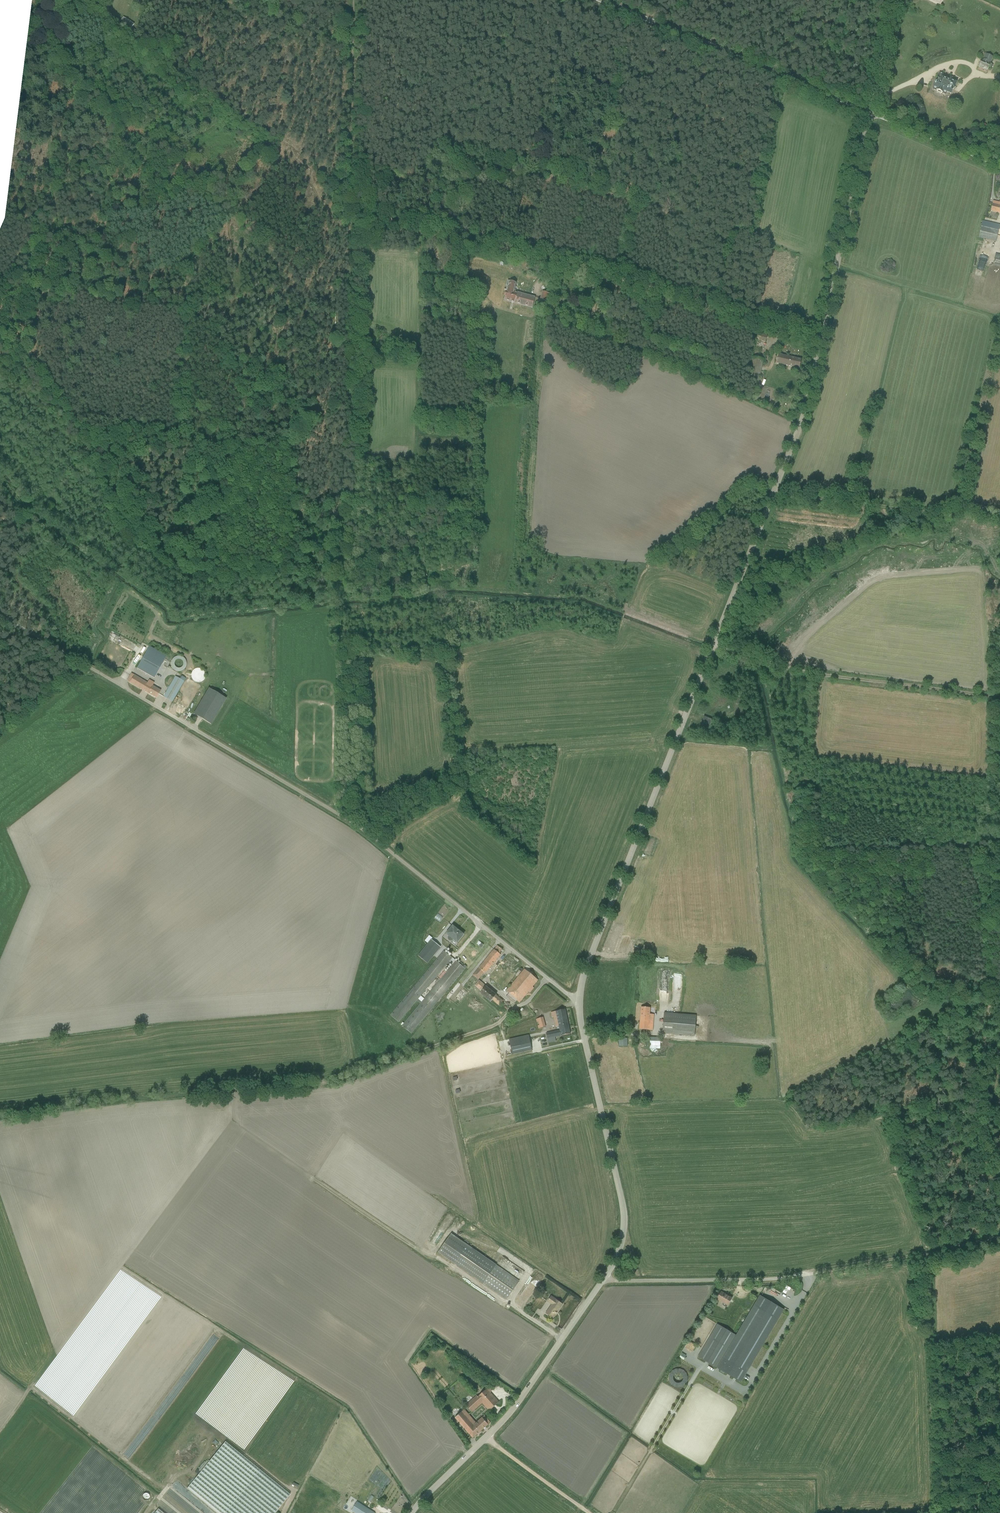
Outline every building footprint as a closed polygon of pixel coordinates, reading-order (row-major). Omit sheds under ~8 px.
[(119,21),(116,25),(120,27),(120,28),(133,37),(137,32),(131,28),(134,24),(126,19),(123,17),(120,22),(119,21)] [(982,61),(980,60),(977,66),(987,71),(989,68),(992,69),(993,65),(990,64),(993,57),(985,54),(982,61)] [(943,75),(938,73),(931,90),(942,94),(943,92),(951,95),(956,83),(951,81),(952,78),(948,77),(947,79),(942,77),(943,75)] [(989,211),(999,213),(999,200),(998,203),(992,201),(989,211)] [(982,221),(978,238),(996,242),(999,226),(999,225),(982,221)] [(510,279),(505,300),(533,307),(535,298),(515,293),(518,281),(510,279)] [(548,292),(541,291),(540,300),(546,301),(548,292)] [(597,303),(591,302),(588,314),(595,315),(597,303)] [(801,360),(779,355),(777,364),(799,369),(801,360)] [(763,360),(752,358),(748,376),(759,378),(763,360)] [(139,656),(133,667),(153,679),(166,658),(149,647),(142,658),(139,656)] [(132,673),(127,682),(156,699),(160,692),(141,681),(142,678),(132,673)] [(161,696),(171,702),(183,682),(173,676),(161,696)] [(225,698),(208,688),(194,714),(211,723),(225,698)] [(709,729),(712,719),(704,716),(701,726),(709,729)] [(443,914),(447,909),(443,905),(438,910),(443,914)] [(451,943),(455,946),(463,935),(459,932),(460,931),(457,929),(456,929),(453,926),(445,934),(448,936),(448,937),(448,939),(448,940),(450,941),(451,941),(452,941),(451,943)] [(418,956),(427,964),(440,948),(431,940),(428,944),(418,956)] [(475,949),(469,955),(473,959),(479,953),(475,949)] [(500,955),(494,950),(473,975),(478,980),(484,973),(485,973),(500,955)] [(402,1026),(411,1034),(465,969),(464,968),(466,967),(460,962),(459,964),(456,961),(452,958),(443,951),(390,1015),(399,1023),(444,968),(445,969),(448,967),(446,965),(449,962),(452,965),(446,972),(444,971),(439,978),(440,979),(440,980),(439,978),(435,983),(436,984),(402,1026)] [(538,980),(524,969),(506,991),(509,993),(507,996),(515,1003),(516,1001),(519,1003),(529,992),(530,993),(534,988),(533,987),(538,980)] [(486,986),(479,980),(474,986),(481,992),(480,994),(490,1002),(492,1000),(499,1006),(503,1001),(496,995),(486,986)] [(639,1029),(653,1031),(654,1015),(650,1014),(650,1008),(641,1007),(639,1029)] [(570,1034),(565,1009),(551,1013),(552,1018),(553,1017),(556,1027),(559,1026),(560,1030),(546,1033),(548,1043),(556,1041),(555,1037),(570,1034)] [(664,1013),(662,1034),(694,1036),(695,1028),(698,1029),(698,1027),(695,1026),(696,1015),(664,1013)] [(543,1017),(536,1019),(536,1022),(538,1022),(539,1025),(537,1026),(538,1029),(546,1027),(543,1017)] [(528,1035),(509,1039),(512,1054),(532,1050),(528,1035)] [(627,1038),(618,1038),(619,1046),(627,1046),(627,1038)] [(660,1048),(660,1038),(650,1038),(650,1048),(660,1048)] [(451,1234),(438,1253),(506,1300),(519,1281),(451,1234)] [(716,1299),(726,1305),(731,1297),(721,1291),(716,1299)] [(716,1366),(741,1381),(785,1308),(759,1293),(716,1366)] [(545,1313),(553,1319),(563,1304),(551,1296),(547,1302),(551,1305),(545,1313)] [(513,1303),(520,1309),(525,1302),(518,1297),(513,1303)] [(696,1353),(715,1364),(734,1333),(715,1322),(696,1353)] [(682,1345),(688,1351),(692,1347),(686,1341),(682,1345)] [(267,1366),(227,1438),(239,1445),(238,1447),(243,1450),(242,1452),(258,1461),(300,1387),(280,1376),(281,1374),(267,1366)] [(458,1371),(462,1375),(466,1372),(463,1370),(460,1367),(459,1367),(456,1370),(458,1372),(458,1371)] [(477,1395),(465,1405),(472,1412),(483,1403),(489,1411),(499,1402),(491,1393),(491,1392),(491,1391),(493,1390),(489,1386),(478,1396),(477,1395)] [(473,1438),(489,1422),(483,1415),(475,1422),(464,1409),(455,1418),(459,1422),(460,1423),(459,1423),(464,1429),(465,1428),(465,1429),(469,1435),(470,1434),(471,1435),(473,1438)] [(225,1441),(186,1489),(216,1512),(275,1512),(291,1494),(225,1441)] [(166,1499),(157,1510),(154,1512),(184,1512),(166,1499)] [(355,1504),(351,1510),(356,1512),(372,1512),(355,1504)]
